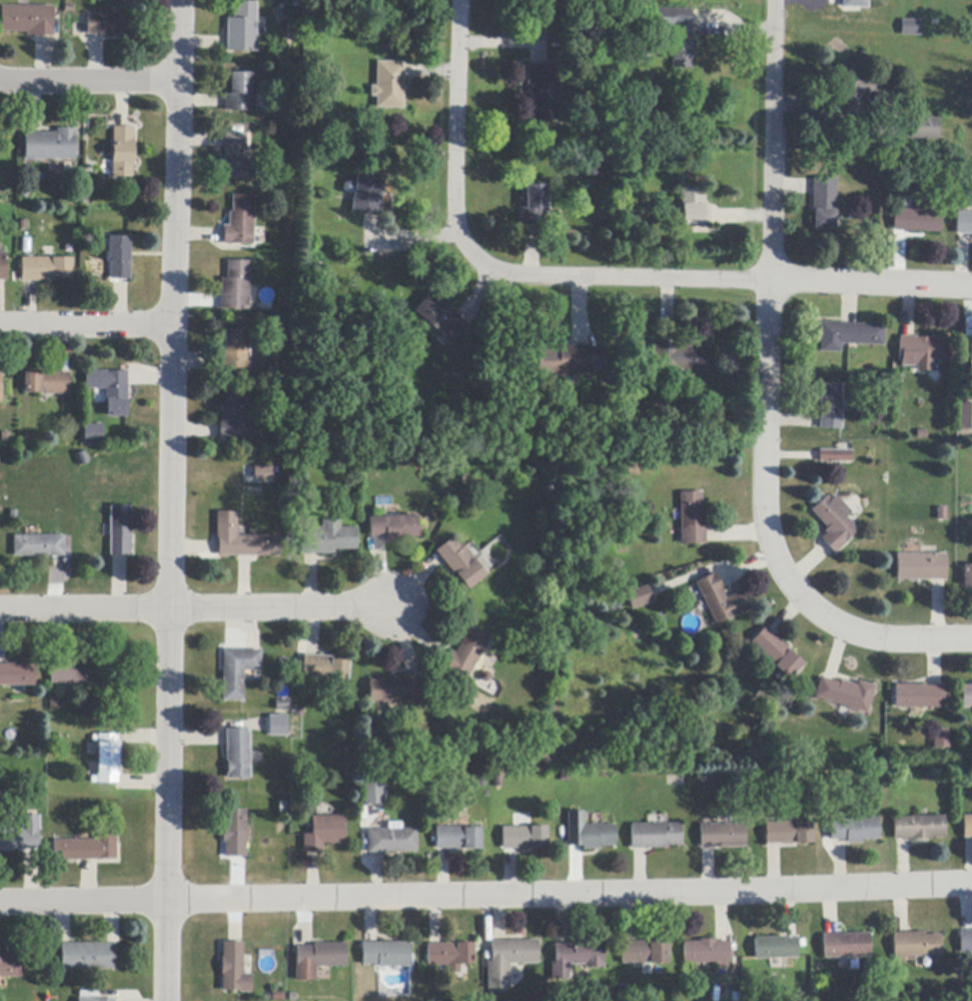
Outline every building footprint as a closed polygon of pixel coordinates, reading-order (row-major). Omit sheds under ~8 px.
[(842,5),(842,0),(868,0),(868,8),(842,8),(842,5)] [(256,2),(256,18),(256,35),(257,35),(257,52),(226,51),(226,50),(226,38),(227,19),(232,19),(233,2),(256,2)] [(18,6),(29,6),(53,7),(53,9),(53,30),(53,37),(35,37),(26,36),(27,33),(1,33),(1,6),(18,6)] [(692,10),(691,37),(691,40),(693,40),(693,69),(671,69),(671,39),(672,28),(664,28),(656,28),(656,9),(692,10)] [(103,35),(87,35),(87,15),(118,14),(118,15),(135,15),(135,37),(117,37),(117,35),(103,35)] [(902,21),(921,21),(920,36),(902,36),(902,21)] [(403,63),(403,66),(403,73),(403,109),(375,109),(376,97),(370,97),(370,87),(376,87),(376,62),(403,63)] [(844,114),(845,100),(845,98),(841,98),(841,65),(864,65),(864,81),(879,81),(879,93),(863,93),(863,115),(844,115),(844,114)] [(531,66),(547,67),(557,67),(556,121),(534,120),(534,99),(531,99),(531,86),(527,86),(528,66),(531,66)] [(254,95),(253,109),(253,112),(224,111),(224,108),(224,96),(225,86),(229,86),(230,73),(252,73),(251,93),(254,93),(254,95)] [(645,108),(646,123),(632,124),(630,110),(645,108)] [(938,140),(911,139),(912,136),(912,130),(912,119),(939,119),(938,140)] [(130,128),(133,128),(132,178),(111,178),(111,175),(112,161),(112,128),(130,128)] [(75,160),(24,160),(24,133),(28,133),(40,133),(56,133),(56,129),(75,129),(75,135),(74,135),(75,160)] [(245,155),(245,163),(245,164),(244,164),(243,179),(224,179),(224,163),(223,163),(223,147),(224,136),(224,134),(245,134),(245,155)] [(385,177),(378,218),(363,215),(350,213),(353,194),(347,193),(344,190),(344,185),(348,183),(354,184),(356,172),(385,177)] [(837,179),(836,230),(814,229),(814,213),(813,213),(813,195),(813,181),(813,178),(837,179)] [(31,190),(26,199),(17,194),(22,185),(31,190)] [(547,216),(542,216),(542,225),(539,225),(526,225),(522,225),(522,186),(547,186),(547,216)] [(710,210),(710,225),(704,225),(704,226),(693,226),(683,226),(683,216),(676,216),(676,208),(682,208),(682,189),(704,189),(704,205),(704,206),(710,206),(710,210)] [(240,245),(230,245),(222,245),(222,230),(222,226),(228,226),(229,212),(231,212),(232,196),(253,196),(253,245),(240,245)] [(941,233),(907,232),(896,231),(894,231),(894,209),(897,209),(915,210),(915,199),(916,196),(931,196),(931,211),(941,211),(941,233)] [(958,213),(971,213),(971,235),(969,235),(959,235),(957,235),(958,213)] [(113,237),(131,237),(130,252),(132,252),(131,281),(128,280),(115,280),(111,280),(111,263),(108,263),(108,248),(108,237),(113,237)] [(44,258),(54,258),(73,258),(73,279),(54,279),(54,281),(37,281),(25,281),(22,281),(22,258),(44,258)] [(249,262),(249,289),(248,304),(248,310),(221,310),(221,307),(221,296),(221,279),(227,279),(227,261),(249,262)] [(455,315),(466,325),(450,343),(449,344),(436,332),(413,312),(431,293),(455,315)] [(841,324),(857,324),(885,325),(885,346),(842,345),(841,353),(821,352),(822,323),(841,324)] [(249,353),(249,367),(249,369),(224,369),(220,369),(220,354),(220,343),(224,343),(224,330),(248,331),(247,351),(249,351),(249,353)] [(903,337),(914,337),(948,339),(948,362),(932,361),(932,368),(914,368),(903,367),(902,367),(902,360),(899,360),(900,337),(903,337)] [(570,347),(596,347),(602,347),(602,374),(591,374),(591,375),(567,375),(567,383),(554,383),(554,374),(536,374),(536,351),(558,351),(558,347),(570,347)] [(123,372),(128,372),(128,386),(128,401),(127,401),(127,418),(107,418),(107,401),(98,401),(98,393),(106,393),(106,390),(86,390),(86,371),(109,371),(109,372),(123,372)] [(57,373),(68,373),(70,373),(70,395),(42,394),(42,393),(25,393),(25,373),(42,373),(42,372),(57,373)] [(819,430),(820,428),(820,417),(820,385),(842,385),(842,430),(819,430)] [(218,439),(219,425),(219,421),(221,421),(222,407),(226,407),(226,390),(248,391),(248,420),(258,420),(257,441),(246,441),(246,440),(224,440),(224,441),(218,441),(218,439)] [(969,421),(969,435),(959,435),(959,421),(969,421)] [(85,445),(85,425),(103,424),(104,444),(85,445)] [(819,463),(819,452),(819,451),(852,451),(852,463),(819,463)] [(85,452),(89,463),(80,466),(76,456),(85,452)] [(364,467),(364,453),(380,452),(381,466),(364,467)] [(270,480),(254,480),(254,468),(254,467),(272,467),(272,480),(270,480)] [(705,528),(705,542),(705,544),(681,545),(680,493),(701,493),(702,510),(705,510),(705,528)] [(841,502),(851,513),(846,518),(853,525),(857,530),(849,538),(850,540),(834,555),(831,552),(823,543),(820,540),(826,534),(824,531),(827,529),(810,511),(826,496),(831,501),(836,496),(841,502)] [(126,556),(113,556),(110,556),(110,537),(110,526),(111,507),(131,507),(131,556),(126,556)] [(947,509),(946,520),(937,520),(938,509),(947,509)] [(236,529),(236,536),(246,536),(278,536),(278,556),(249,557),(238,557),(218,557),(218,554),(218,542),(218,537),(216,537),(216,512),(236,512),(236,529)] [(384,537),(370,538),(368,519),(416,516),(418,538),(401,539),(401,541),(385,542),(385,537),(384,537)] [(334,555),(316,555),(304,555),(301,555),(300,529),(312,529),(319,528),(321,528),(321,521),(339,520),(339,529),(356,528),(356,550),(334,550),(334,555)] [(65,538),(65,557),(50,557),(14,557),(14,536),(65,536),(65,538)] [(454,577),(443,562),(435,553),(434,552),(451,538),(460,549),(463,547),(486,576),(468,591),(456,575),(454,577)] [(923,554),(936,554),(946,554),(946,581),(944,581),(931,581),(896,581),(896,554),(923,554)] [(964,566),(971,566),(971,587),(964,587),(964,566)] [(722,589),(724,591),(722,592),(725,599),(741,591),(750,610),(716,626),(703,599),(695,584),(695,583),(711,575),(710,574),(714,573),(715,572),(722,589)] [(648,588),(652,603),(649,604),(632,610),(626,593),(647,586),(648,588)] [(488,639),(465,682),(441,669),(442,666),(448,656),(450,652),(454,654),(468,627),(488,639)] [(767,630),(776,638),(790,651),(789,652),(803,665),(789,681),(784,676),(775,668),(773,667),(774,666),(750,643),(764,627),(767,630)] [(225,650),(256,651),(260,651),(260,671),(243,671),(242,701),(223,701),(223,650),(225,650)] [(317,656),(333,658),(333,660),(348,661),(347,684),(341,683),(329,682),(302,680),(302,674),(304,655),(317,656)] [(51,662),(52,662),(64,662),(96,662),(96,684),(51,684),(51,662)] [(1,686),(0,686),(0,664),(5,664),(17,664),(17,663),(36,663),(36,667),(34,667),(34,686),(25,686),(13,686),(1,686)] [(419,703),(385,703),(377,703),(369,704),(369,680),(386,680),(386,677),(401,677),(404,677),(417,677),(419,677),(419,679),(419,703)] [(823,679),(834,682),(839,684),(841,681),(856,685),(857,681),(875,687),(866,714),(814,698),(820,678),(823,679)] [(927,687),(940,687),(943,687),(943,709),(894,709),(894,685),(926,685),(926,687),(927,687)] [(961,686),(971,685),(971,707),(961,708),(961,686)] [(275,701),(288,701),(288,711),(275,711),(275,701)] [(265,714),(285,714),(285,735),(265,735),(265,714)] [(249,752),(250,763),(250,779),(226,779),(226,774),(227,774),(227,762),(226,762),(226,746),(225,729),(247,729),(249,729),(249,752)] [(948,730),(949,749),(933,749),(932,731),(948,730)] [(117,735),(118,735),(118,744),(118,775),(118,784),(116,784),(97,784),(97,774),(97,765),(97,756),(97,741),(93,741),(93,736),(97,736),(97,735),(117,735)] [(543,752),(550,761),(543,767),(536,757),(543,752)] [(747,785),(735,785),(735,777),(747,777),(747,785)] [(363,783),(380,783),(380,803),(363,803),(363,783)] [(246,811),(246,858),(244,858),(231,858),(224,858),(224,843),(222,843),(222,827),(224,827),(224,811),(246,811)] [(584,814),(584,826),(592,826),(615,825),(615,847),(600,847),(600,850),(583,850),(583,847),(582,847),(571,847),(566,847),(566,843),(568,843),(568,834),(568,828),(567,812),(584,812),(584,814)] [(24,850),(0,851),(0,830),(7,830),(21,829),(21,819),(21,816),(38,816),(39,830),(38,830),(38,850),(37,850),(24,850)] [(318,853),(307,853),(303,853),(303,835),(312,835),(312,830),(307,830),(306,824),(312,824),(312,817),(344,816),(344,844),(322,844),(323,853),(318,853)] [(963,816),(971,816),(971,838),(965,838),(963,839),(963,816)] [(908,840),(897,840),(894,840),(893,818),(944,817),(945,838),(931,839),(931,840),(911,841),(911,840),(908,840)] [(845,840),(834,840),(831,840),(830,820),(878,818),(879,840),(862,841),(862,843),(847,844),(847,840),(845,840)] [(779,844),(768,845),(766,845),(765,823),(767,823),(784,823),(798,822),(798,823),(812,823),(812,844),(795,844),(779,844)] [(417,853),(383,853),(371,853),(368,853),(367,830),(387,830),(387,823),(401,823),(402,829),(417,829),(417,853)] [(646,849),(635,849),(631,850),(631,825),(681,824),(681,846),(664,846),(665,849),(646,849)] [(714,848),(702,848),(700,848),(700,825),(704,825),(716,825),(745,824),(745,847),(714,848)] [(449,850),(438,850),(436,850),(436,827),(466,828),(466,829),(481,829),(481,850),(449,850)] [(516,850),(505,850),(503,850),(502,834),(502,828),(530,828),(530,827),(547,827),(547,850),(516,850)] [(99,861),(96,861),(81,861),(53,861),(53,841),(95,840),(95,832),(116,832),(116,859),(99,860),(99,861)] [(960,932),(971,932),(971,953),(961,954),(961,950),(960,932)] [(941,957),(894,958),(894,934),(895,934),(908,933),(925,933),(925,936),(940,935),(941,957)] [(857,957),(839,958),(823,958),(823,935),(825,935),(838,935),(870,934),(870,957),(857,957)] [(785,939),(796,938),(797,938),(798,959),(794,959),(795,968),(784,968),(784,959),(756,960),(755,938),(784,937),(784,939),(785,939)] [(716,942),(729,942),(729,963),(729,964),(713,964),(693,964),(684,964),(684,942),(700,942),(700,940),(716,940),(716,942)] [(524,964),(510,964),(510,989),(510,990),(501,990),(501,993),(495,993),(495,990),(488,990),(488,961),(492,961),(492,960),(492,941),(506,941),(538,941),(539,964),(524,964)] [(603,944),(604,968),(586,969),(585,965),(574,966),(570,966),(570,978),(570,979),(552,980),(552,963),(556,963),(555,945),(557,945),(568,944),(573,944),(573,941),(588,941),(588,944),(603,944)] [(669,964),(653,964),(643,964),(622,964),(622,943),(624,943),(635,943),(649,942),(649,941),(669,941),(669,964)] [(113,945),(114,970),(61,971),(61,946),(61,944),(70,944),(105,944),(113,943),(113,945)] [(228,943),(241,943),(243,943),(242,957),(242,975),(251,975),(251,993),(239,993),(239,992),(221,992),(222,976),(221,976),(221,963),(221,958),(222,958),(222,943),(228,943)] [(363,943),(365,943),(377,943),(409,943),(410,967),(379,968),(379,965),(363,965),(363,943)] [(428,945),(430,945),(442,945),(457,945),(457,944),(474,943),(474,965),(460,965),(460,974),(449,974),(449,966),(428,966),(428,945)] [(330,967),(316,968),(316,974),(316,981),(295,981),(295,965),(296,965),(296,947),(298,947),(312,947),(313,947),(313,945),(346,944),(346,967),(330,967)] [(21,977),(0,977),(0,957),(6,957),(21,957),(21,977)]
